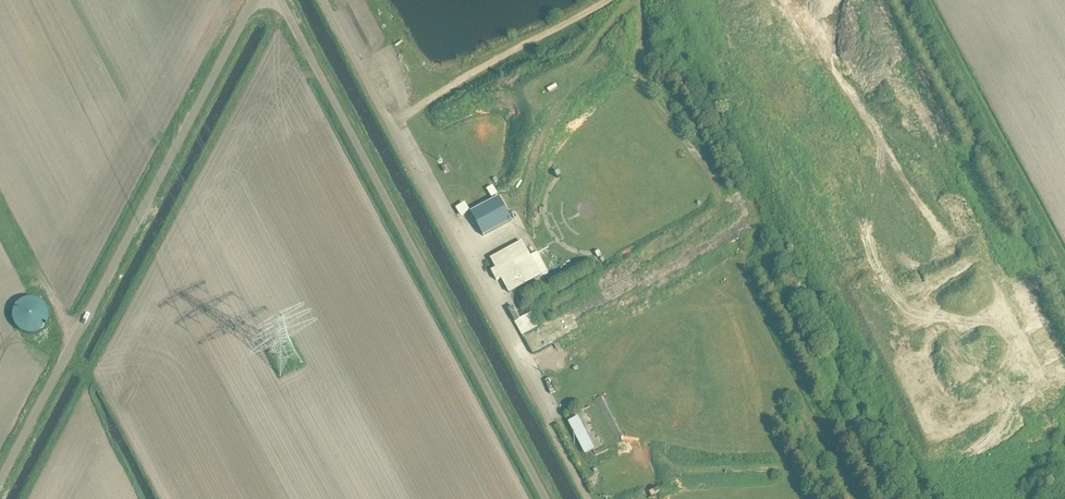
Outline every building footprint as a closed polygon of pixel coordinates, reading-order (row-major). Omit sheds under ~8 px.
[(496,186),(490,189),(493,197),(499,195),(496,186)] [(483,237),(512,222),(499,198),(470,214),(483,237)] [(457,210),(461,217),(468,212),(464,205),(457,210)] [(502,280),(510,294),(541,277),(522,244),(492,260),(497,270),(492,272),(497,282),(502,280)] [(32,335),(37,334),(42,332),(46,328),(48,324),(49,319),(49,314),(47,309),(44,305),(40,302),(36,300),(31,300),(26,301),(22,303),(18,306),(15,309),(14,314),(13,319),(15,325),(17,329),(22,333),(27,335),(32,335)] [(513,308),(508,310),(522,337),(539,327),(531,314),(520,320),(513,308)] [(613,441),(621,438),(606,395),(599,398),(613,441)] [(590,408),(580,413),(597,447),(607,442),(590,408)] [(587,454),(597,449),(581,415),(571,420),(587,454)]
